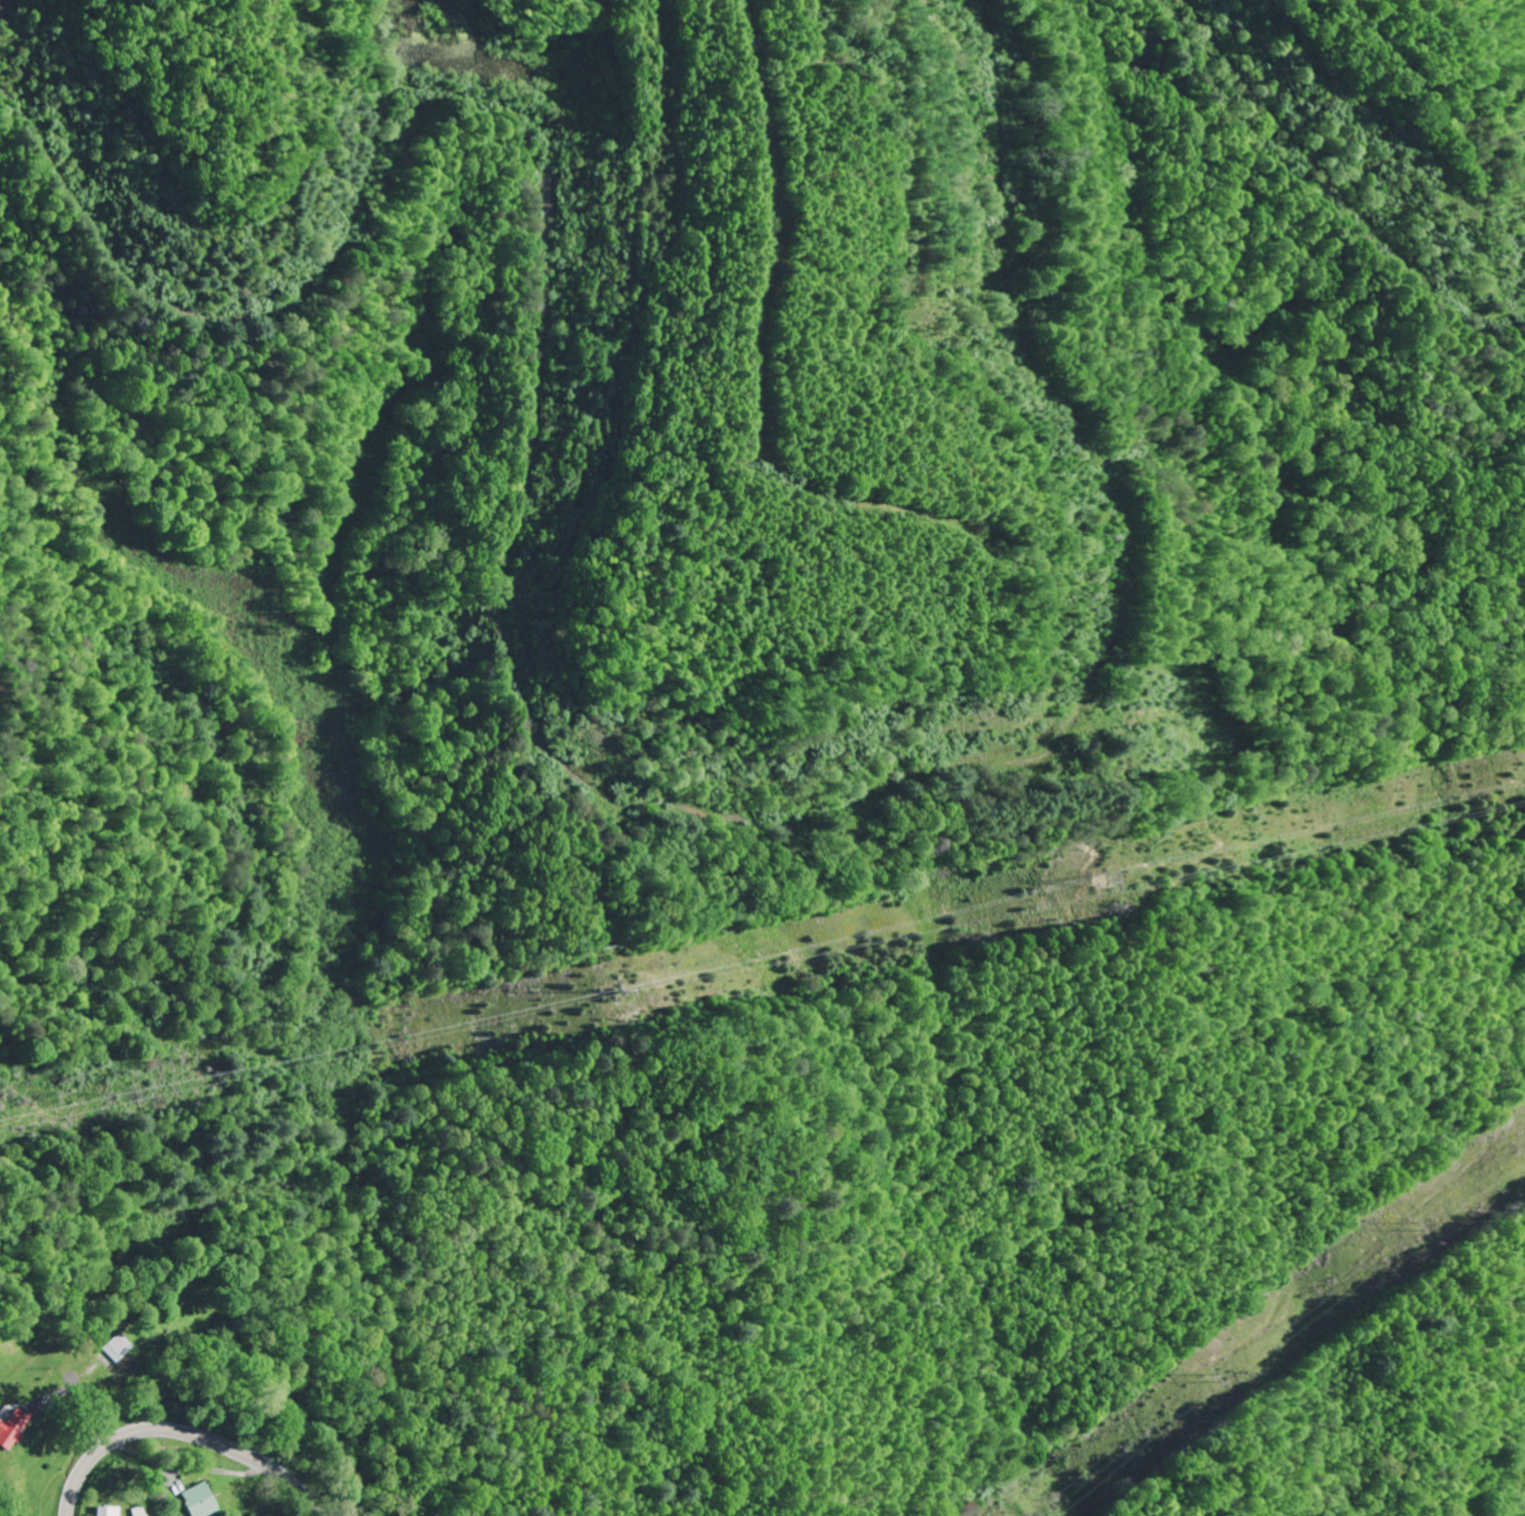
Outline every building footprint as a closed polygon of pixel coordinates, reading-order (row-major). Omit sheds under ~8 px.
[(102,1348),(115,1362),(132,1346),(119,1332),(102,1348)] [(12,1407),(3,1422),(0,1420),(0,1446),(7,1450),(28,1417),(12,1407)] [(94,1505),(94,1515),(119,1515),(119,1505),(94,1505)]
